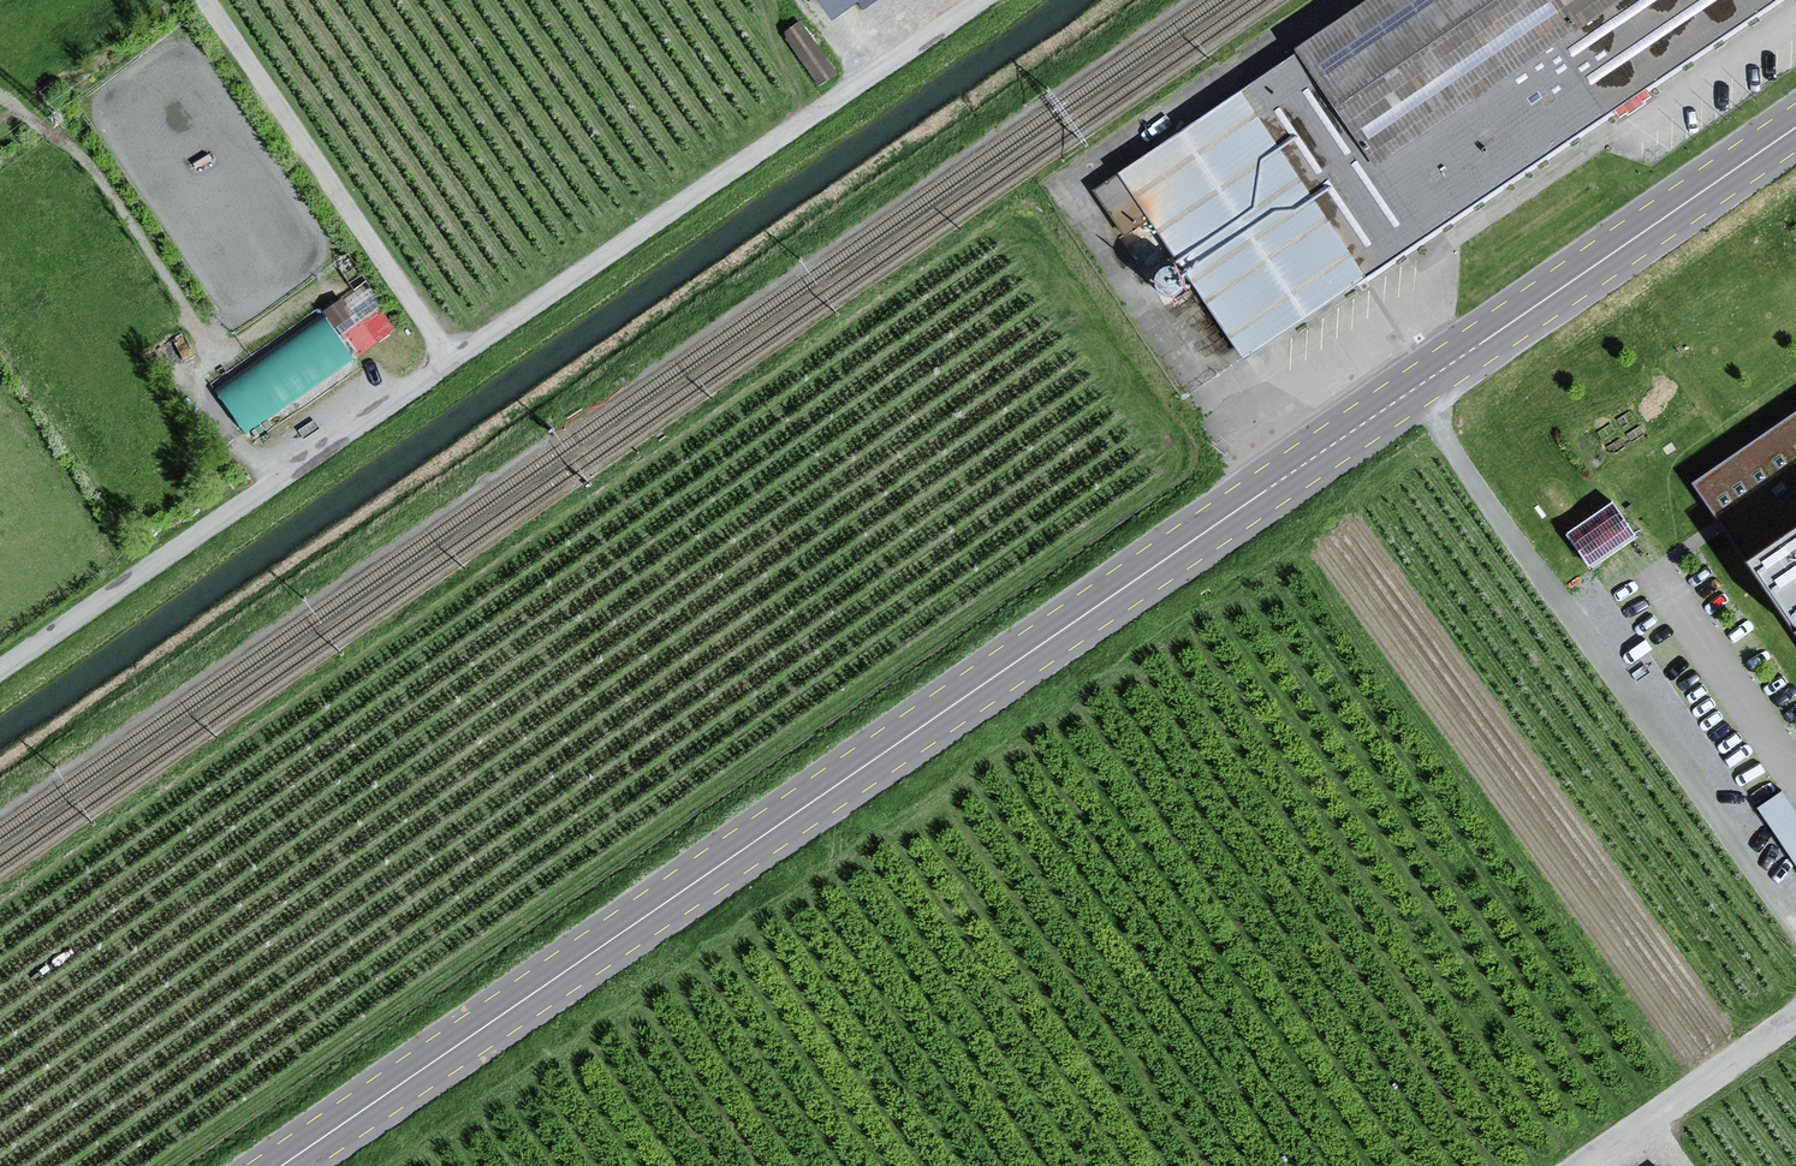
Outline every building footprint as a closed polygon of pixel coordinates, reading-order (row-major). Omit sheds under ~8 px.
[(834,14),(854,0),(824,0),(834,14)] [(1109,175),(1238,358),(1778,0),(1367,0),(1109,175)] [(365,277),(326,306),(360,352),(399,324),(365,277)] [(322,317),(216,392),(246,433),(352,359),(322,317)] [(1795,636),(1795,419),(1695,487),(1795,636)] [(1637,541),(1614,507),(1568,538),(1591,572),(1637,541)] [(1781,791),(1757,808),(1795,865),(1795,813),(1781,791)]
